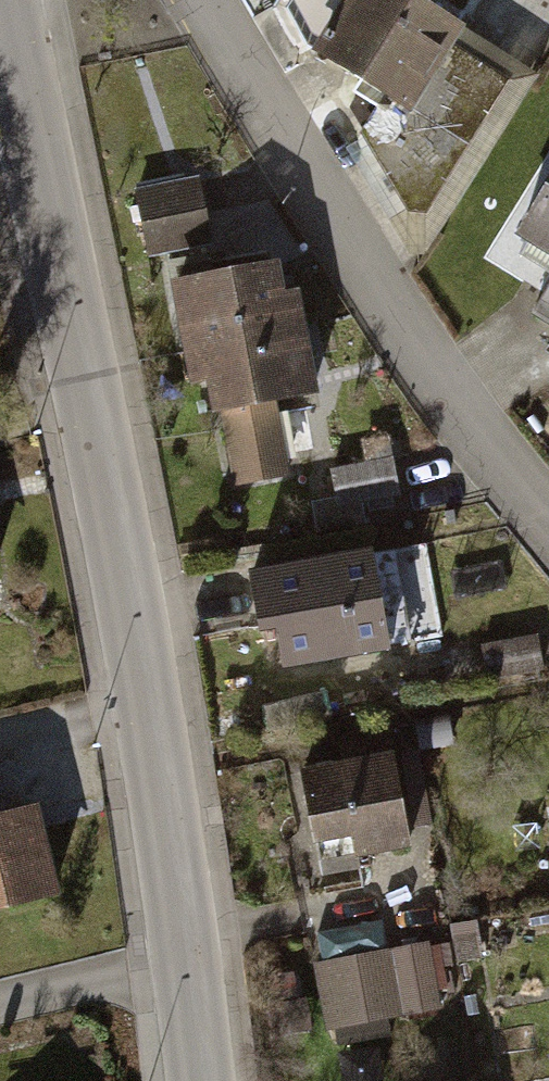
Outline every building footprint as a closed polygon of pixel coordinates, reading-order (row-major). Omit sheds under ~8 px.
[(376,110),(364,138),(424,259),(533,82),(409,0),(340,0),(301,59),(376,110)] [(508,224),(548,250),(548,160),(508,224)] [(198,180),(135,192),(148,260),(211,248),(198,180)] [(274,266),(166,287),(182,366),(307,341),(298,296),(281,299),(274,266)] [(532,308),(548,319),(548,282),(532,308)] [(307,341),(182,366),(186,393),(207,390),(215,423),(222,422),(234,484),(291,472),(279,414),(321,405),(307,341)] [(371,539),(249,558),(259,619),(274,617),(280,655),(386,639),(371,539)] [(391,743),(302,760),(318,841),(356,834),(360,854),(411,843),(391,743)] [(60,907),(38,815),(0,824),(0,921),(60,907)] [(430,940),(312,961),(325,1029),(442,1008),(430,940)]
